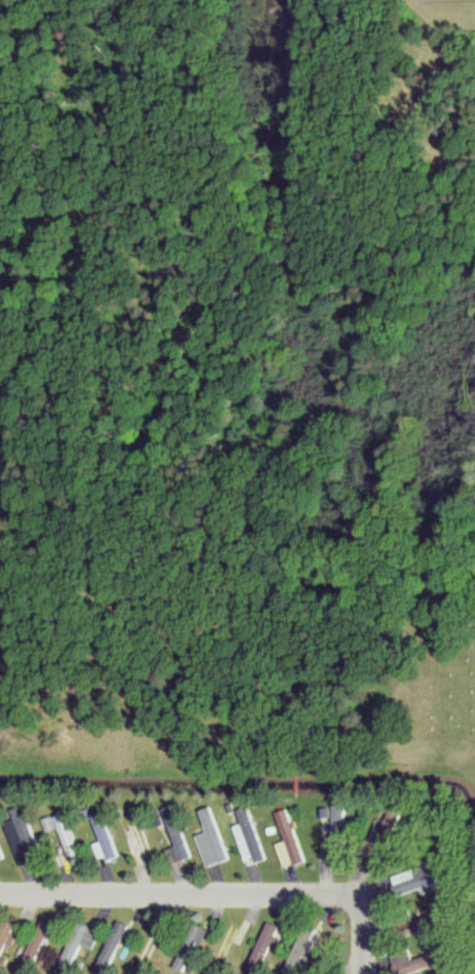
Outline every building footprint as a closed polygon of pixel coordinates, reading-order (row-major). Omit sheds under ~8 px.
[(17,865),(40,856),(21,806),(0,814),(0,821),(17,865)] [(126,837),(135,865),(154,859),(139,810),(128,813),(134,835),(126,837)] [(63,811),(37,820),(42,833),(56,828),(67,858),(78,854),(63,811)] [(180,815),(165,819),(173,846),(168,847),(173,864),(193,858),(180,815)] [(207,866),(231,859),(218,815),(205,819),(208,832),(198,834),(207,866)] [(256,860),(249,827),(238,829),(245,863),(256,860)] [(90,844),(95,860),(106,856),(100,840),(90,844)] [(399,885),(406,897),(426,885),(419,873),(399,885)] [(448,920),(443,908),(395,929),(400,941),(448,920)] [(17,923),(1,917),(0,920),(0,973),(17,923)] [(139,960),(152,964),(165,921),(153,917),(139,960)] [(40,966),(51,922),(37,918),(25,962),(40,966)] [(100,961),(112,966),(130,924),(117,919),(100,961)] [(264,973),(267,973),(286,926),(268,919),(249,969),(264,973)] [(226,965),(244,926),(231,920),(213,959),(226,965)] [(73,965),(83,945),(94,950),(103,931),(79,921),(61,960),(73,965)] [(210,929),(195,922),(171,966),(185,973),(210,929)] [(393,973),(436,971),(435,948),(392,950),(393,973)]
